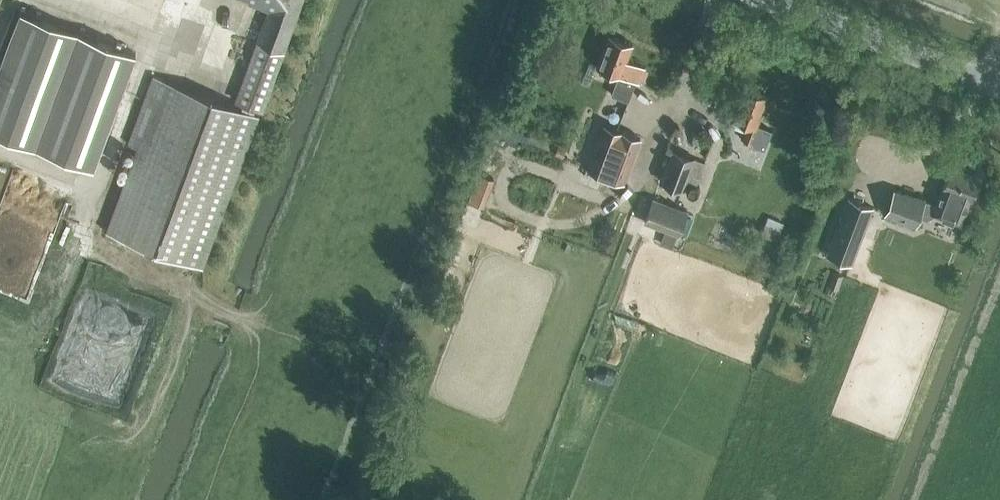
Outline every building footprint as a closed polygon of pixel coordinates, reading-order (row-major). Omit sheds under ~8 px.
[(145,25),(148,15),(156,17),(161,0),(57,0),(145,25)] [(249,3),(269,11),(235,100),(261,110),(302,0),(249,0),(249,3)] [(0,68),(0,134),(94,168),(136,53),(21,11),(0,68)] [(633,45),(610,37),(597,68),(618,76),(611,95),(629,101),(636,82),(639,84),(645,69),(626,61),(633,45)] [(260,115),(153,76),(129,144),(138,147),(107,232),(204,267),(260,115)] [(744,89),(732,121),(746,126),(741,138),(752,143),(752,145),(765,150),(772,130),(757,124),(767,98),(744,89)] [(624,182),(640,137),(605,124),(588,169),(624,182)] [(661,182),(685,191),(688,183),(697,186),(706,163),(696,160),(697,158),(673,150),(661,182)] [(968,199),(969,199),(978,177),(950,164),(941,185),(942,185),(932,207),(923,204),(924,203),(894,192),(885,216),(915,228),(918,218),(925,221),(932,218),(933,216),(956,225),(968,199)] [(478,170),(470,198),(488,203),(496,174),(478,170)] [(688,211),(653,198),(644,223),(665,231),(660,243),(673,248),(677,236),(679,236),(688,211)] [(826,256),(851,266),(872,209),(847,200),(826,256)] [(770,215),(764,231),(783,238),(789,222),(770,215)]
